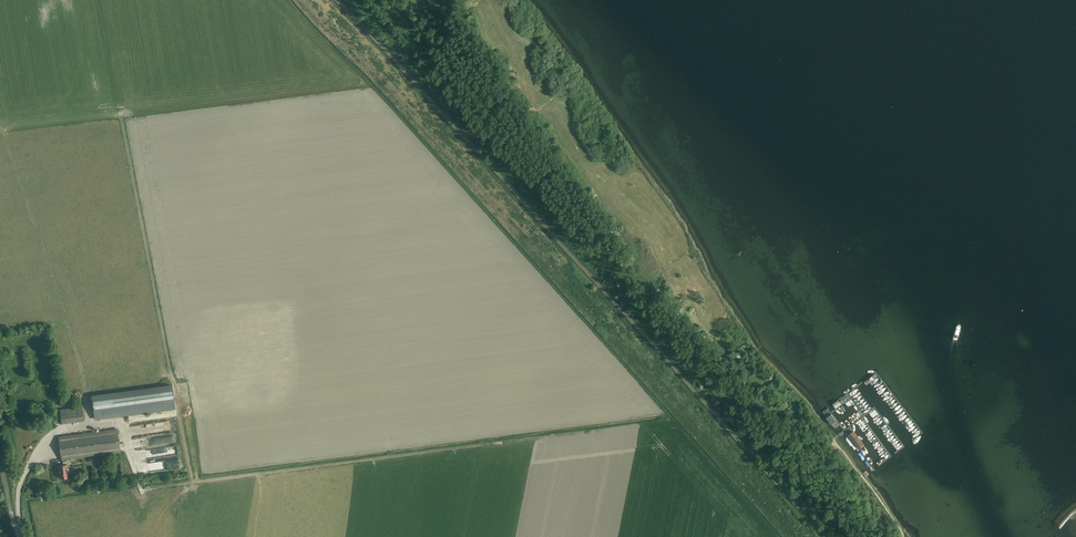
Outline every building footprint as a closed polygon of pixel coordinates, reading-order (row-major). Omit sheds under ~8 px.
[(175,408),(172,385),(92,396),(95,418),(175,408)] [(68,397),(59,398),(60,405),(69,404),(68,397)] [(831,414),(826,418),(831,424),(836,420),(831,414)] [(117,429),(58,437),(61,459),(63,459),(71,458),(120,451),(117,429)] [(853,431),(848,435),(858,448),(863,445),(853,431)] [(71,464),(71,458),(63,459),(63,465),(58,465),(60,478),(69,477),(67,464),(71,464)]
